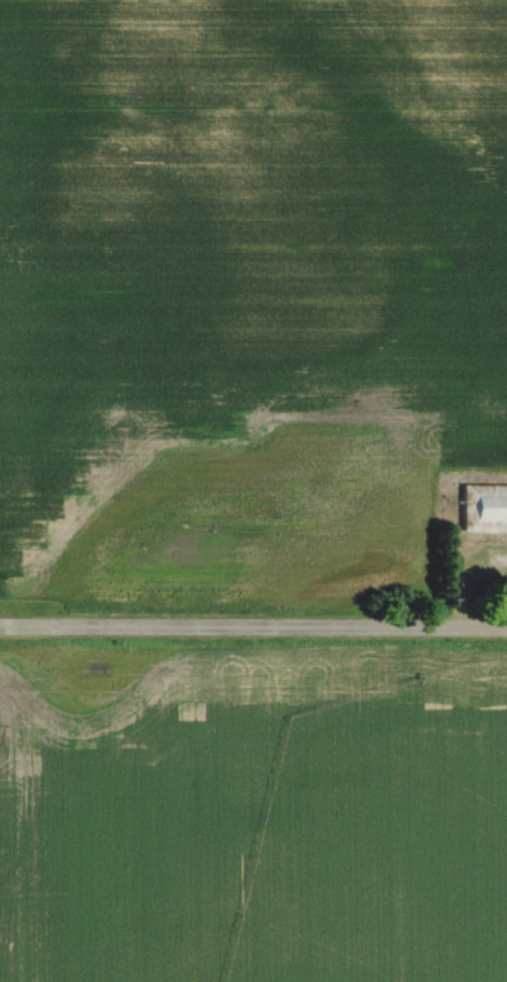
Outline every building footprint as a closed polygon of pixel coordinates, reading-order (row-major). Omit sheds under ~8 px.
[(506,532),(506,491),(478,491),(479,486),(463,486),(463,531),(506,532)]
